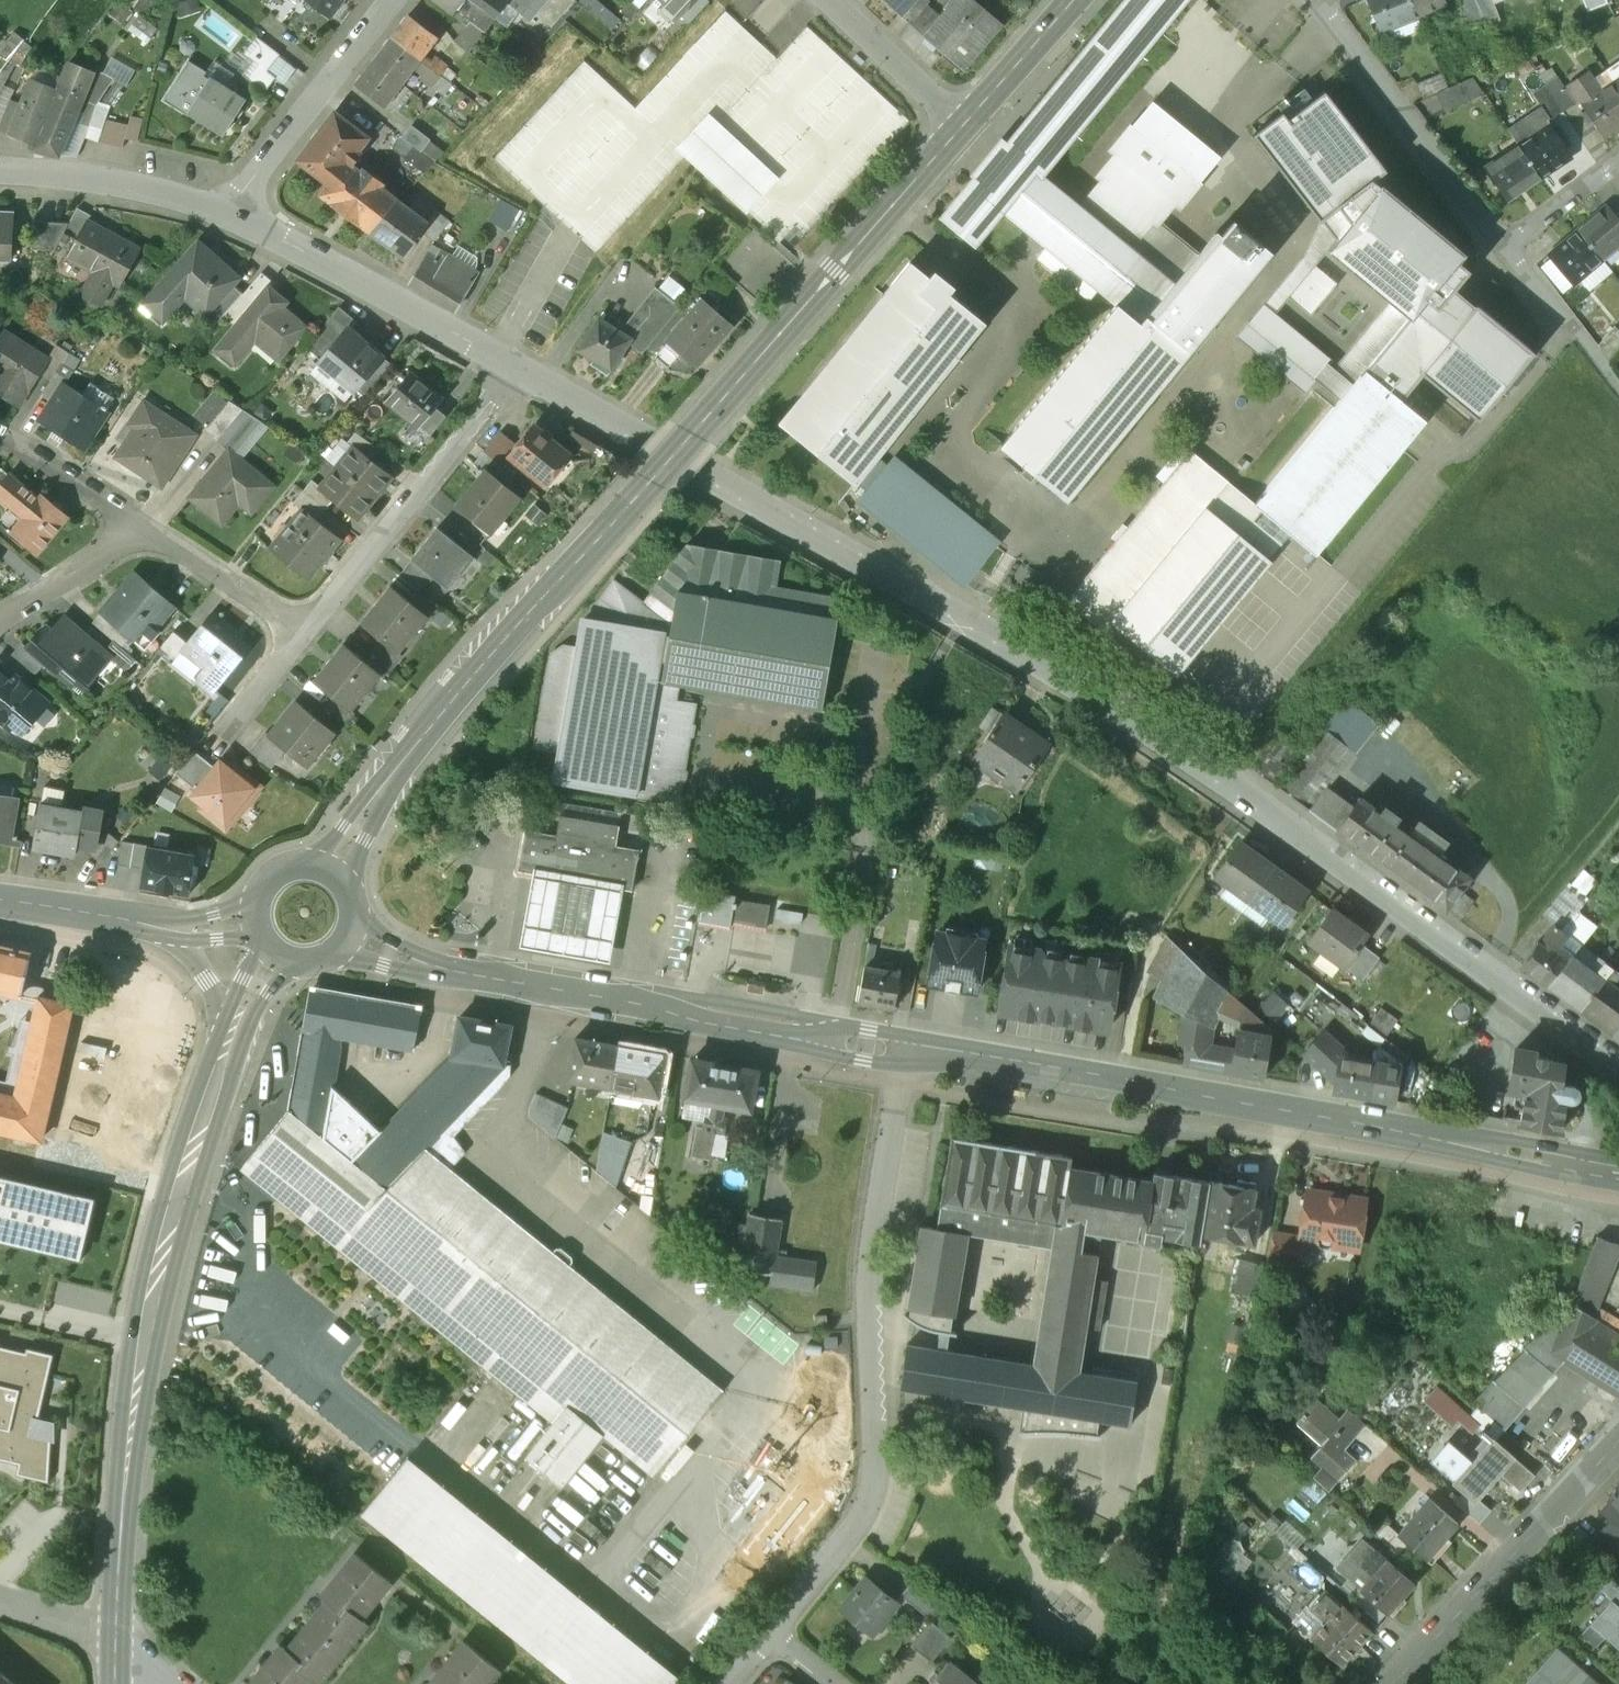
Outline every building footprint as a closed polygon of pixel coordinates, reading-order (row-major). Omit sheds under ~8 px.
[(329,18),(343,0),(305,0),(329,18)] [(452,15),(459,7),(464,0),(432,0),(452,15)] [(470,0),(464,0),(459,7),(472,17),(479,7),(470,0)] [(480,8),(490,15),(498,4),(500,1),(499,0),(486,0),(480,8)] [(635,107),(583,59),(491,159),(543,207),(544,206),(535,216),(551,231),(560,221),(597,255),(687,158),(790,253),(911,122),(806,25),(776,57),(761,43),(790,12),(778,0),(765,0),(742,25),(725,9),(635,107)] [(528,18),(542,0),(506,0),(528,18)] [(595,0),(589,0),(584,6),(600,21),(608,11),(595,0)] [(642,13),(654,24),(667,11),(660,5),(663,1),(662,0),(654,0),(642,13)] [(663,1),(660,5),(667,11),(675,19),(679,15),(693,0),(662,0),(663,1)] [(679,15),(689,23),(708,3),(705,0),(693,0),(679,15)] [(900,15),(913,0),(883,0),(900,15)] [(900,15),(911,25),(929,2),(927,0),(913,0),(900,15)] [(926,38),(926,39),(960,68),(998,24),(971,0),(958,0),(942,19),(926,38)] [(1040,176),(1185,0),(1126,0),(1006,145),(1001,141),(1000,143),(1001,144),(976,175),(974,174),(973,175),(975,177),(942,217),(941,216),(939,218),(975,247),(976,246),(975,245),(1003,211),(1049,249),(1039,260),(1086,299),(1096,287),(1117,304),(1142,325),(1174,285),(1081,209),(1040,176)] [(1380,33),(1416,19),(1409,0),(1367,0),(1380,33)] [(1443,0),(1409,0),(1416,19),(1446,7),(1443,0)] [(1457,1),(1467,25),(1482,19),(1474,0),(1459,0),(1457,1)] [(1491,0),(1474,0),(1482,19),(1486,28),(1500,22),(1491,0)] [(498,4),(490,15),(493,18),(501,7),(498,4)] [(927,6),(911,26),(926,39),(926,38),(942,19),(927,6)] [(472,17),(459,7),(452,15),(465,25),(472,17)] [(480,8),(479,7),(472,17),(465,25),(461,31),(475,41),(493,18),(490,15),(480,8)] [(437,37),(408,15),(390,39),(419,61),(423,55),(437,37)] [(475,41),(461,31),(453,41),(467,52),(475,41)] [(23,40),(14,32),(6,41),(15,49),(23,40)] [(279,55),(257,38),(243,55),(252,63),(266,73),(266,72),(279,55)] [(419,61),(390,39),(373,62),(401,84),(415,66),(419,61)] [(6,41),(0,48),(0,56),(6,61),(8,59),(16,50),(15,49),(6,41)] [(25,56),(16,50),(8,59),(18,65),(25,56)] [(431,62),(423,55),(419,61),(427,67),(431,62)] [(864,62),(856,55),(853,58),(861,66),(864,62)] [(447,67),(435,57),(431,62),(427,67),(439,76),(447,67)] [(12,65),(6,61),(3,66),(9,70),(12,65)] [(226,130),(244,101),(204,77),(207,72),(189,61),(164,101),(189,117),(192,113),(206,122),(208,119),(226,130)] [(427,67),(419,61),(415,66),(423,73),(427,67)] [(401,84),(373,62),(355,85),(383,107),(401,84)] [(266,73),(252,63),(243,75),(264,92),(274,79),(266,72),(266,73)] [(105,65),(89,104),(89,105),(96,107),(96,105),(118,73),(105,65)] [(14,75),(9,70),(3,66),(0,70),(0,104),(14,75)] [(439,76),(427,67),(423,73),(419,77),(432,86),(439,76)] [(91,79),(64,68),(59,80),(57,84),(84,96),(91,79)] [(1552,71),(1540,79),(1545,87),(1557,79),(1552,71)] [(1440,74),(1415,85),(1422,101),(1439,93),(1446,90),(1440,74)] [(1586,74),(1568,86),(1581,106),(1599,94),(1586,74)] [(1446,90),(1439,93),(1446,109),(1481,94),(1471,79),(1446,90)] [(1573,104),(1557,79),(1545,87),(1561,111),(1573,104)] [(21,105),(12,130),(24,134),(22,140),(35,145),(54,93),(30,84),(21,105)] [(84,96),(57,84),(54,93),(35,145),(32,151),(58,157),(84,96)] [(1613,85),(1599,94),(1581,106),(1602,137),(1618,126),(1618,93),(1613,85)] [(1561,111),(1545,87),(1532,95),(1549,120),(1561,111)] [(1398,329),(1364,370),(1401,400),(1422,375),(1478,421),(1534,353),(1475,305),(1474,306),(1470,303),(1476,296),(1464,286),(1458,293),(1454,290),(1469,271),(1458,262),(1464,255),(1374,180),(1386,171),(1324,91),(1294,114),(1298,119),(1291,124),(1282,113),(1252,135),(1320,222),(1321,221),(1336,241),(1328,251),(1408,317),(1398,329)] [(9,101),(0,125),(0,126),(12,130),(21,105),(9,101)] [(96,107),(89,105),(83,125),(90,127),(96,107)] [(364,168),(361,173),(352,167),(361,155),(357,152),(367,138),(334,113),(297,161),(329,185),(321,195),(331,203),(329,205),(358,226),(359,225),(369,232),(396,200),(379,187),(383,183),(364,168)] [(1533,114),(1507,132),(1518,148),(1544,131),(1533,114)] [(126,128),(103,122),(98,144),(121,150),(123,141),(136,144),(141,122),(128,119),(126,128)] [(1199,184),(1129,127),(1110,151),(1115,155),(1097,177),(1101,181),(1083,203),(1085,204),(1081,209),(1174,285),(1195,260),(1175,244),(1177,240),(1158,224),(1174,205),(1179,209),(1199,184)] [(1544,131),(1518,148),(1539,179),(1570,158),(1550,127),(1544,131)] [(441,152),(411,129),(404,138),(434,161),(441,152)] [(434,161),(404,138),(396,149),(426,172),(435,162),(434,161)] [(1518,148),(1486,169),(1506,200),(1539,179),(1518,148)] [(519,210),(500,199),(488,221),(507,232),(519,210)] [(426,223),(396,200),(369,232),(402,256),(420,232),(426,223)] [(1577,232),(1601,261),(1618,246),(1618,222),(1607,208),(1577,232)] [(77,210),(64,233),(76,240),(87,221),(88,222),(90,217),(77,210)] [(450,222),(435,211),(426,223),(420,232),(434,242),(450,222)] [(0,215),(0,256),(11,257),(13,216),(0,215)] [(1233,223),(1222,237),(1216,232),(1215,233),(1216,235),(1195,260),(1174,285),(1142,325),(1117,304),(1115,306),(1116,307),(1003,443),(1000,446),(1066,500),(1190,349),(1189,348),(1206,327),(1207,328),(1208,327),(1206,325),(1267,251),(1269,253),(1270,251),(1233,220),(1232,222),(1233,223)] [(88,222),(87,221),(76,240),(66,259),(93,273),(81,296),(101,307),(113,284),(120,288),(140,250),(88,222)] [(69,224),(37,222),(32,251),(55,252),(64,233),(69,224)] [(1577,232),(1548,257),(1572,286),(1601,261),(1577,232)] [(239,279),(198,243),(143,305),(163,322),(184,298),(205,316),(230,288),(239,279)] [(460,263),(447,255),(442,266),(436,279),(464,296),(477,274),(470,270),(460,263)] [(442,266),(425,256),(419,268),(436,279),(442,266)] [(474,264),(464,257),(460,263),(470,270),(474,264)] [(954,287),(934,271),(929,277),(910,262),(883,296),(957,357),(985,323),(949,293),(954,287)] [(1311,266),(1288,295),(1310,313),(1334,284),(1311,266)] [(436,279),(419,268),(410,283),(454,312),(455,310),(464,296),(436,279)] [(261,275),(243,295),(254,304),(268,287),(268,288),(272,283),(261,275)] [(268,288),(268,287),(254,304),(216,350),(235,366),(257,339),(281,358),(306,328),(282,308),(287,303),(268,288)] [(230,288),(205,316),(216,326),(240,298),(230,288)] [(679,308),(655,288),(635,313),(660,333),(679,308)] [(882,299),(782,422),(781,422),(780,423),(855,484),(855,483),(875,459),(957,357),(883,296),(881,298),(882,299)] [(702,300),(684,320),(685,321),(667,342),(668,343),(669,343),(673,338),(684,348),(679,353),(680,353),(695,366),(731,325),(702,300)] [(1245,321),(1315,379),(1327,364),(1332,357),(1262,302),(1245,321)] [(660,333),(635,313),(619,332),(631,339),(628,343),(641,355),(660,333)] [(1380,315),(1334,370),(1352,385),(1364,370),(1398,329),(1380,315)] [(331,316),(305,348),(310,353),(320,361),(346,329),(331,316)] [(619,332),(598,319),(578,351),(594,360),(591,365),(607,375),(610,370),(611,371),(628,343),(631,339),(619,332)] [(346,329),(320,361),(356,390),(382,358),(346,329)] [(5,332),(0,340),(0,358),(4,361),(0,368),(0,396),(19,408),(40,375),(49,360),(48,360),(5,332)] [(684,348),(673,338),(669,343),(679,353),(684,348)] [(668,343),(654,359),(667,369),(680,353),(679,353),(669,343),(668,343)] [(69,353),(57,346),(48,360),(49,360),(40,375),(51,382),(61,365),(69,353)] [(305,348),(292,364),(297,369),(310,353),(305,348)] [(382,358),(356,390),(366,399),(393,366),(382,358)] [(1334,370),(1327,364),(1315,379),(1340,400),(1352,385),(1334,370)] [(51,382),(43,394),(55,401),(66,385),(73,373),(61,365),(51,382)] [(1340,400),(1260,497),(1260,496),(1254,504),(1290,533),(1315,555),(1321,547),(1425,420),(1401,400),(1364,370),(1352,385),(1340,400)] [(441,400),(409,374),(386,403),(419,428),(430,437),(445,417),(434,409),(441,400)] [(108,412),(66,385),(55,401),(41,422),(83,449),(108,412)] [(228,400),(206,427),(220,438),(221,437),(243,410),(228,400)] [(196,436),(144,402),(129,425),(135,429),(116,458),(162,487),(196,436)] [(243,410),(221,437),(234,448),(257,420),(243,410)] [(533,428),(510,457),(546,487),(569,459),(549,442),(550,441),(533,428)] [(379,450),(355,433),(346,444),(352,449),(353,448),(370,461),(379,450)] [(501,434),(484,454),(498,465),(514,445),(501,434)] [(370,461),(353,448),(352,449),(336,468),(374,499),(390,478),(370,461)] [(272,488),(228,452),(189,499),(221,525),(242,499),(254,510),(272,488)] [(1191,452),(1067,602),(1086,617),(1104,632),(1112,624),(1111,623),(1206,508),(1228,482),(1191,452)] [(498,465),(484,454),(475,465),(485,473),(495,481),(504,470),(498,465)] [(875,459),(855,483),(867,492),(887,468),(875,459)] [(867,492),(859,501),(964,585),(998,543),(894,459),(887,468),(867,492)] [(374,499),(336,468),(321,487),(319,489),(333,500),(357,519),(374,499)] [(495,481),(485,473),(458,507),(491,533),(518,500),(495,481)] [(9,475),(1,485),(0,486),(0,499),(23,518),(11,533),(36,555),(68,517),(43,496),(39,501),(9,475)] [(321,487),(312,480),(303,492),(324,510),(333,500),(319,489),(321,487)] [(1254,504),(1228,482),(1206,508),(1271,561),(1290,533),(1254,504)] [(324,510),(303,492),(294,503),(302,510),(303,510),(316,520),(324,510)] [(1206,508),(1111,623),(1112,624),(1155,660),(1176,676),(1270,562),(1271,561),(1206,508)] [(316,520),(303,510),(302,510),(270,550),(307,581),(323,561),(325,561),(332,552),(331,552),(340,540),(316,520)] [(472,558),(437,529),(411,561),(412,562),(433,579),(446,590),(472,558)] [(780,562),(687,546),(650,593),(652,595),(674,612),(677,592),(835,620),(839,599),(777,588),(778,581),(776,581),(780,562)] [(504,566),(485,551),(477,561),(496,576),(504,566)] [(433,579),(412,562),(399,577),(419,593),(421,595),(433,579)] [(135,573),(100,613),(130,638),(140,647),(141,645),(140,644),(154,629),(155,630),(174,607),(135,573)] [(644,605),(615,584),(594,611),(592,622),(664,634),(637,793),(636,796),(676,803),(693,706),(671,703),(674,685),(662,683),(674,612),(652,595),(644,605)] [(411,603),(390,587),(360,624),(380,641),(397,655),(398,654),(427,618),(428,617),(411,603)] [(835,620),(677,592),(674,612),(662,683),(674,685),(820,710),(837,620),(835,620)] [(421,595),(419,593),(411,603),(428,617),(427,618),(431,621),(440,610),(421,595)] [(1086,617),(1067,602),(1059,612),(1078,628),(1086,617)] [(130,638),(101,613),(92,623),(114,642),(121,648),(130,638)] [(191,639),(181,652),(182,652),(203,670),(193,682),(211,697),(250,648),(210,616),(191,639)] [(64,618),(47,638),(40,632),(27,648),(26,649),(45,665),(73,689),(86,674),(92,680),(110,659),(111,658),(104,652),(64,618)] [(592,622),(583,620),(577,650),(559,752),(554,782),(636,796),(637,793),(664,634),(592,622)] [(178,628),(161,648),(175,660),(182,652),(181,652),(191,639),(178,628)] [(397,655),(380,641),(372,651),(393,668),(402,657),(398,654),(397,655)] [(121,648),(114,642),(104,652),(111,658),(110,659),(126,672),(136,661),(121,648)] [(27,648),(22,644),(12,656),(36,676),(45,665),(26,649),(27,648)] [(364,661),(343,644),(313,682),(333,699),(351,713),(352,711),(380,676),(381,675),(364,661)] [(577,650),(565,648),(552,657),(536,748),(559,752),(577,650)] [(393,668),(372,651),(364,661),(381,675),(380,676),(384,679),(393,668)] [(1155,660),(1147,670),(1167,686),(1176,676),(1155,660)] [(10,730),(24,714),(33,722),(48,704),(0,663),(0,721),(10,730)] [(351,713),(333,699),(325,709),(346,726),(355,714),(352,711),(351,713)] [(1348,701),(1278,790),(1309,813),(1327,790),(1328,791),(1379,725),(1348,701)] [(271,735),(270,736),(287,750),(307,766),(335,733),(297,702),(271,735)] [(1016,733),(999,722),(972,762),(1016,792),(1048,746),(1020,727),(1016,733)] [(271,735),(267,732),(252,751),(272,767),(287,750),(270,736),(271,735)] [(194,751),(175,774),(196,791),(214,768),(194,751)] [(196,791),(192,796),(225,823),(253,788),(220,761),(214,768),(196,791)] [(253,788),(225,823),(229,827),(258,792),(253,788)] [(1328,791),(1327,790),(1309,813),(1337,833),(1354,809),(1328,791)] [(0,795),(0,841),(8,843),(16,798),(0,795)] [(1380,816),(1360,801),(1354,809),(1337,833),(1372,858),(1395,826),(1399,821),(1384,810),(1380,816)] [(82,813),(40,806),(33,847),(35,848),(35,847),(54,850),(54,851),(75,855),(77,846),(83,813),(82,813)] [(104,812),(83,808),(82,813),(83,813),(77,846),(95,849),(98,845),(104,812)] [(619,826),(560,816),(557,837),(615,847),(619,826)] [(1448,845),(1419,823),(1410,836),(1425,848),(1439,858),(1448,845)] [(1410,836),(1395,826),(1372,858),(1402,880),(1425,848),(1410,836)] [(557,837),(525,832),(519,871),(534,874),(623,889),(632,890),(639,851),(615,847),(557,837)] [(95,849),(90,855),(102,864),(118,844),(107,834),(98,845),(95,849)] [(147,846),(122,842),(118,865),(143,870),(147,848),(147,846)] [(1273,869),(1239,845),(1216,879),(1249,902),(1273,869)] [(195,856),(147,848),(143,870),(141,887),(189,896),(195,856)] [(1439,858),(1425,848),(1402,880),(1446,913),(1461,893),(1470,880),(1439,858)] [(1307,893),(1273,869),(1249,902),(1283,926),(1307,893)] [(623,889),(534,874),(520,947),(610,962),(623,889)] [(769,906),(734,900),(735,897),(702,891),(697,922),(730,927),(730,923),(765,929),(769,906)] [(1461,893),(1446,913),(1460,923),(1474,903),(1461,893)] [(837,910),(777,901),(775,914),(788,916),(786,923),(807,926),(808,916),(836,920),(837,910)] [(1369,938),(1332,911),(1309,943),(1346,969),(1362,947),(1369,938)] [(1596,928),(1576,914),(1568,926),(1587,939),(1596,928)] [(1587,939),(1568,926),(1563,933),(1569,937),(1554,955),(1566,965),(1573,957),(1587,939)] [(1556,928),(1522,968),(1548,987),(1566,965),(1554,955),(1569,937),(1563,933),(1556,928)] [(985,941),(937,933),(928,985),(945,988),(945,990),(958,992),(958,990),(976,993),(985,941)] [(1183,953),(1166,938),(1163,942),(1147,974),(1166,984),(1183,953)] [(875,945),(868,944),(864,967),(871,968),(875,945)] [(1043,955),(1039,950),(1011,945),(999,1012),(1019,1016),(1019,1018),(1032,1020),(1032,1018),(1075,1025),(1075,1027),(1087,1029),(1088,1027),(1108,1030),(1113,996),(1118,970),(1119,963),(1090,959),(1085,962),(1085,964),(1042,957),(1043,955)] [(0,947),(0,1004),(3,992),(22,997),(22,994),(32,954),(0,947)] [(1362,947),(1346,969),(1364,982),(1380,960),(1362,947)] [(1612,949),(1602,962),(1605,964),(1597,975),(1605,980),(1618,962),(1618,954),(1612,949)] [(1225,989),(1183,953),(1166,984),(1157,1000),(1184,1014),(1179,1044),(1186,1046),(1186,1045),(1205,1048),(1209,1027),(1208,1026),(1216,1010),(1225,989)] [(1566,965),(1548,987),(1580,1010),(1605,980),(1597,975),(1573,957),(1566,965)] [(1605,980),(1613,986),(1618,977),(1618,962),(1605,980)] [(871,968),(864,967),(858,1003),(894,1009),(900,973),(871,968)] [(1132,972),(1118,970),(1113,996),(1127,998),(1128,998),(1128,997),(1132,972)] [(1605,980),(1580,1010),(1616,1035),(1618,1031),(1618,990),(1613,986),(1605,980)] [(1272,1030),(1225,989),(1216,1010),(1239,1021),(1237,1033),(1270,1039),(1272,1030)] [(421,1011),(310,991),(304,1031),(343,1037),(343,1039),(413,1051),(421,1011)] [(72,1006),(38,998),(15,1097),(48,1105),(72,1006)] [(510,1027),(459,1017),(451,1058),(502,1066),(503,1064),(510,1027)] [(1324,1034),(1316,1027),(1312,1032),(1319,1038),(1324,1034)] [(343,1037),(304,1031),(290,1112),(284,1140),(323,1145),(324,1140),(334,1086),(343,1039),(343,1037)] [(1270,1039),(1237,1033),(1233,1053),(1230,1073),(1263,1079),(1270,1039)] [(1353,1060),(1324,1034),(1319,1038),(1303,1055),(1347,1094),(1353,1060)] [(618,1047),(575,1039),(567,1081),(610,1089),(618,1047)] [(1205,1048),(1186,1045),(1186,1046),(1182,1065),(1230,1073),(1233,1053),(1205,1048)] [(666,1056),(623,1048),(615,1090),(658,1098),(666,1056)] [(1550,1060),(1536,1057),(1537,1054),(1517,1050),(1512,1076),(1520,1078),(1518,1092),(1527,1094),(1522,1125),(1561,1132),(1566,1102),(1569,1102),(1572,1102),(1574,1100),(1576,1098),(1577,1095),(1576,1092),(1575,1089),(1573,1087),(1560,1085),(1563,1066),(1550,1063),(1550,1060)] [(671,1352),(446,1169),(458,1157),(444,1144),(508,1076),(507,1075),(509,1065),(503,1064),(502,1066),(451,1058),(383,1130),(351,1163),(324,1140),(323,1145),(284,1140),(278,1174),(291,1185),(278,1202),(554,1426),(567,1409),(601,1437),(671,1352)] [(757,1072),(692,1060),(685,1100),(711,1105),(723,1107),(750,1112),(757,1072)] [(1376,1063),(1353,1060),(1347,1094),(1370,1098),(1376,1063)] [(1401,1068),(1376,1063),(1370,1098),(1395,1102),(1401,1068)] [(383,1130),(334,1086),(324,1140),(351,1163),(383,1130)] [(0,1094),(0,1133),(5,1134),(40,1142),(48,1105),(15,1097),(0,1094)] [(568,1109),(536,1094),(529,1109),(529,1118),(555,1139),(568,1109)] [(711,1105),(685,1100),(680,1126),(696,1129),(702,1130),(705,1117),(708,1118),(711,1105)] [(723,1107),(711,1105),(708,1118),(705,1117),(702,1130),(718,1133),(723,1134),(725,1121),(721,1120),(723,1107)] [(289,1111),(240,1171),(278,1202),(291,1185),(278,1174),(284,1140),(290,1112),(289,1111)] [(702,1130),(696,1129),(690,1161),(713,1165),(718,1133),(702,1130)] [(631,1144),(603,1133),(596,1172),(616,1188),(631,1144)] [(1071,1158),(950,1139),(936,1230),(935,1231),(966,1235),(1051,1249),(1055,1226),(1060,1227),(1069,1169),(1071,1158)] [(1110,1175),(1090,1171),(1090,1173),(1069,1169),(1060,1227),(1055,1226),(1051,1249),(1032,1366),(1079,1374),(1086,1329),(1099,1331),(1106,1283),(1093,1281),(1100,1234),(1142,1241),(1142,1243),(1160,1245),(1161,1238),(1199,1244),(1201,1236),(1209,1183),(1153,1174),(1151,1182),(1110,1176),(1110,1175)] [(97,1200),(0,1178),(0,1242),(83,1261),(97,1200)] [(1236,1187),(1209,1183),(1201,1236),(1253,1245),(1258,1211),(1250,1210),(1254,1184),(1237,1181),(1236,1187)] [(1366,1202),(1307,1193),(1304,1212),(1300,1215),(1299,1221),(1302,1225),(1299,1240),(1299,1241),(1301,1242),(1316,1244),(1316,1245),(1319,1249),(1327,1250),(1331,1247),(1331,1246),(1356,1250),(1359,1232),(1361,1232),(1366,1202)] [(658,1198),(629,1197),(654,1219),(658,1198)] [(782,1220),(749,1215),(747,1227),(742,1255),(740,1271),(754,1273),(754,1275),(758,1276),(758,1274),(771,1276),(769,1286),(812,1293),(817,1263),(784,1258),(785,1253),(776,1251),(782,1220)] [(742,1255),(747,1227),(730,1224),(725,1252),(742,1255)] [(966,1235),(935,1231),(936,1230),(921,1228),(907,1311),(909,1311),(908,1319),(905,1316),(903,1318),(911,1323),(916,1327),(921,1329),(928,1332),(938,1334),(936,1351),(946,1352),(948,1335),(952,1336),(952,1334),(948,1333),(951,1318),(953,1318),(966,1235)] [(1299,1240),(1272,1236),(1264,1264),(1297,1269),(1301,1242),(1299,1241),(1299,1240)] [(1597,1238),(1570,1305),(1593,1319),(1615,1256),(1618,1257),(1618,1246),(1597,1238)] [(1266,1267),(1241,1261),(1232,1291),(1257,1298),(1266,1267)] [(1570,1305),(1563,1325),(1552,1352),(1565,1360),(1565,1361),(1618,1395),(1618,1335),(1597,1321),(1593,1319),(1570,1305)] [(1606,1307),(1597,1321),(1618,1335),(1618,1315),(1606,1307)] [(826,1317),(814,1318),(815,1333),(826,1333),(826,1317)] [(1555,1321),(1494,1383),(1475,1406),(1481,1412),(1504,1432),(1565,1361),(1565,1360),(1552,1352),(1563,1325),(1555,1321)] [(19,1465),(16,1477),(48,1484),(52,1439),(43,1436),(43,1422),(38,1422),(54,1357),(0,1344),(0,1461),(19,1465)] [(936,1351),(906,1346),(899,1390),(1027,1411),(1098,1422),(1129,1427),(1136,1383),(1079,1374),(1032,1366),(946,1352),(936,1351)] [(671,1352),(601,1437),(652,1479),(709,1409),(705,1379),(671,1352)] [(1339,1420),(1316,1401),(1295,1425),(1320,1448),(1310,1459),(1320,1469),(1337,1484),(1356,1462),(1345,1452),(1358,1437),(1339,1420)] [(554,1426),(526,1460),(560,1488),(601,1437),(567,1409),(554,1426)] [(1098,1422),(1027,1411),(1023,1434),(1020,1434),(1020,1436),(1031,1434),(1041,1433),(1052,1434),(1060,1436),(1071,1435),(1084,1436),(1098,1440),(1098,1438),(1095,1437),(1098,1422)] [(1366,1427),(1347,1411),(1339,1420),(1358,1437),(1366,1427)] [(1504,1432),(1481,1412),(1471,1423),(1481,1432),(1486,1436),(1487,1435),(1496,1443),(1504,1432)] [(1466,1460),(1448,1444),(1432,1463),(1451,1479),(1448,1482),(1476,1506),(1502,1477),(1520,1493),(1535,1477),(1496,1443),(1487,1435),(1486,1436),(1481,1432),(1479,1433),(1485,1438),(1466,1460)] [(406,1460),(361,1515),(569,1683),(677,1683),(679,1682),(406,1460)] [(1337,1484),(1320,1469),(1312,1479),(1329,1493),(1337,1484)] [(1603,1513),(1613,1522),(1618,1528),(1618,1496),(1603,1513)] [(789,1498),(744,1553),(769,1574),(814,1519),(789,1498)] [(1430,1501),(1399,1537),(1431,1565),(1451,1542),(1447,1539),(1458,1525),(1430,1501)] [(1613,1522),(1598,1538),(1618,1557),(1618,1528),(1613,1522)] [(1578,1528),(1567,1539),(1577,1548),(1587,1537),(1578,1528)] [(1363,1540),(1337,1570),(1349,1581),(1357,1587),(1362,1591),(1371,1580),(1358,1569),(1374,1550),(1363,1540)] [(1414,1585),(1374,1550),(1358,1569),(1371,1580),(1362,1591),(1387,1614),(1388,1614),(1389,1613),(1393,1617),(1406,1603),(1402,1599),(1414,1585)] [(298,1645),(293,1640),(285,1650),(281,1646),(250,1683),(306,1683),(310,1679),(316,1683),(365,1624),(359,1619),(389,1582),(355,1555),(321,1597),(326,1601),(318,1611),(323,1615),(298,1645)] [(896,1603),(866,1578),(841,1609),(872,1634),(896,1603)] [(1349,1581),(1340,1590),(1348,1597),(1357,1587),(1349,1581)] [(942,1607),(911,1582),(900,1595),(931,1620),(942,1607)] [(1618,1608),(1618,1593),(1607,1582),(1596,1595),(1607,1604),(1611,1601),(1618,1608)] [(1362,1591),(1357,1587),(1348,1597),(1379,1624),(1384,1618),(1387,1614),(1362,1591)] [(1343,1607),(1325,1591),(1310,1609),(1327,1623),(1312,1640),(1342,1666),(1372,1632),(1343,1606),(1343,1607)] [(1611,1601),(1607,1604),(1590,1624),(1618,1650),(1618,1608),(1611,1601)] [(930,1622),(910,1646),(930,1662),(949,1638),(930,1622)] [(498,1669),(464,1642),(430,1683),(486,1683),(498,1669)] [(1526,1683),(1598,1683),(1557,1648),(1526,1683)] [(946,1664),(931,1683),(971,1683),(946,1664)] [(0,1672),(0,1683),(14,1683),(0,1672)]
